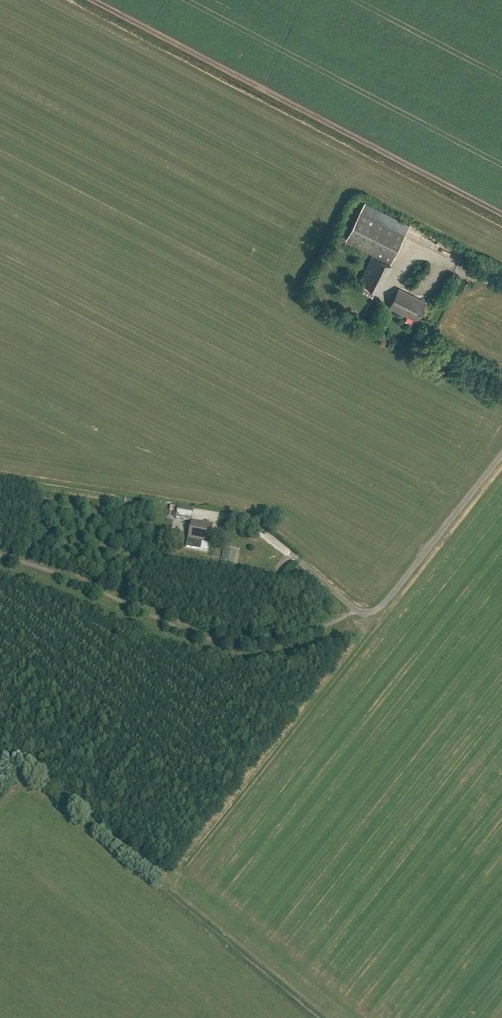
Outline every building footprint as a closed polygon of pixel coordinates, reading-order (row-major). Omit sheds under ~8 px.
[(361,211),(346,241),(372,255),(391,264),(406,234),(361,211)] [(372,255),(366,268),(385,278),(391,264),(372,255)] [(358,281),(354,289),(372,298),(375,290),(359,282),(358,281)] [(416,320),(426,302),(399,289),(390,307),(416,320)] [(191,520),(193,508),(178,505),(176,518),(191,520)] [(209,544),(213,525),(192,521),(187,548),(202,551),(203,543),(209,544)] [(224,552),(222,562),(232,564),(235,554),(224,552)]
